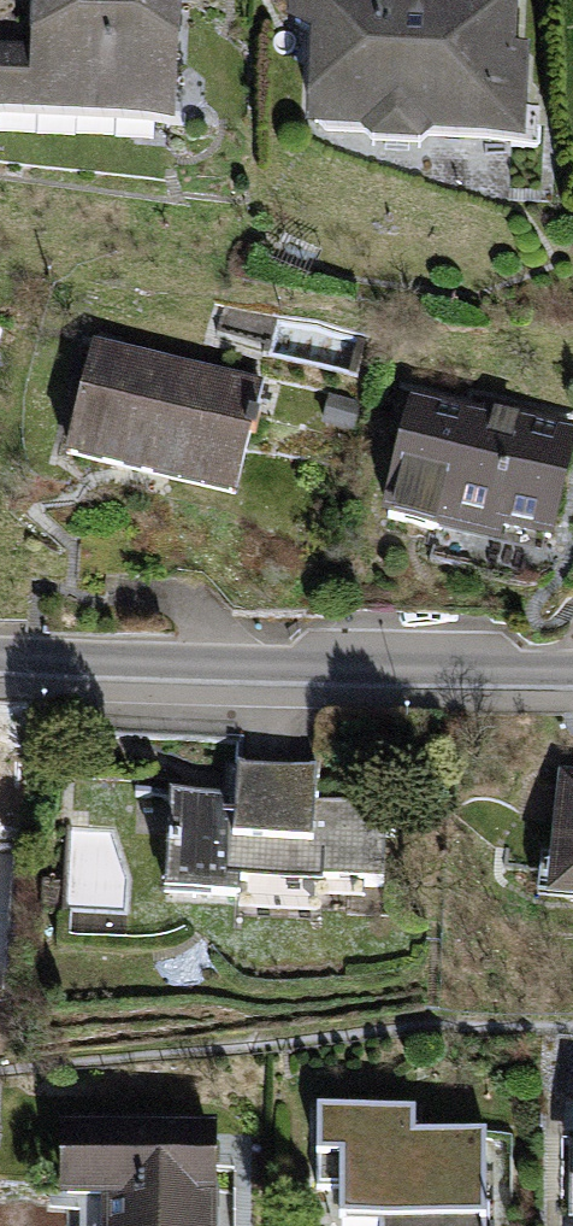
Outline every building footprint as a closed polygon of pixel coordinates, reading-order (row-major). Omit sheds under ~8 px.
[(32,53),(0,51),(0,123),(180,130),(184,0),(32,0),(32,53)] [(289,30),(313,46),(309,141),(525,148),(525,0),(289,0),(289,30)] [(265,389),(94,346),(66,468),(234,511),(265,389)] [(572,448),(416,420),(397,527),(553,556),(572,448)] [(226,802),(164,799),(167,903),(239,910),(238,890),(383,889),(384,807),(316,805),(318,776),(225,770),(226,802)] [(563,782),(551,916),(572,918),(572,783),(563,782)] [(318,1115),(318,1165),(343,1164),(344,1225),(487,1225),(488,1137),(418,1136),(418,1113),(318,1115)] [(58,1132),(59,1212),(105,1212),(104,1225),(217,1225),(219,1132),(58,1132)]
